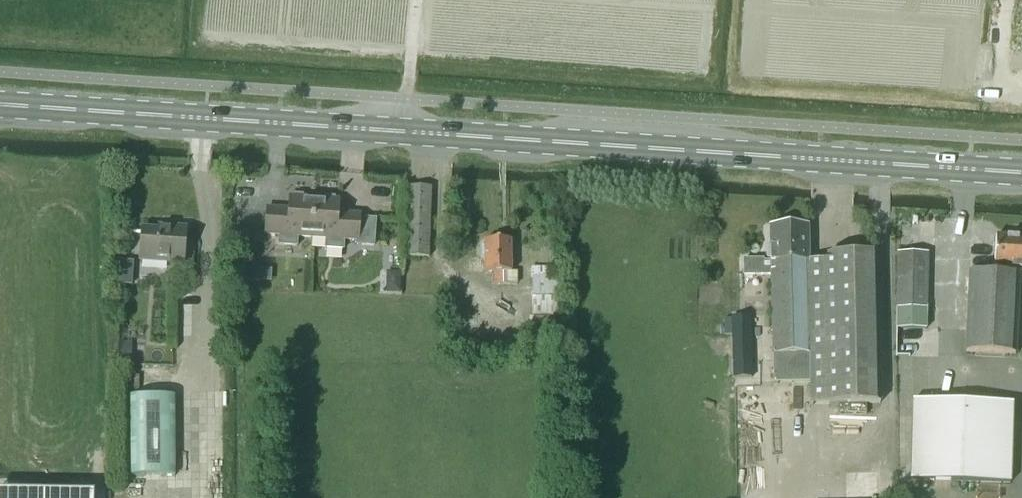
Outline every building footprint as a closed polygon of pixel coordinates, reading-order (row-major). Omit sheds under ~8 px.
[(410,188),(407,256),(429,257),(432,189),(410,188)] [(298,238),(311,238),(314,198),(303,198),(304,195),(294,194),(294,197),(290,197),(289,213),(282,212),(282,210),(267,208),(265,235),(280,236),(279,246),(298,247),(298,238)] [(314,198),(311,238),(326,239),(326,249),(344,250),(345,241),(356,241),(356,245),(374,247),(376,220),(360,218),(360,215),(345,214),(345,217),(338,216),(339,200),(335,200),(335,197),(326,197),(326,199),(314,198)] [(140,259),(184,261),(186,226),(169,225),(168,230),(142,229),(140,259)] [(767,248),(767,258),(771,260),(771,262),(764,262),(764,260),(744,260),(744,275),(772,275),(774,384),(810,383),(810,406),(880,404),(877,254),(827,255),(828,262),(808,262),(808,228),(771,228),(771,246),(767,248)] [(1015,355),(1020,269),(1021,269),(1021,238),(995,236),(994,268),(1005,268),(1004,274),(970,273),(965,352),(1015,355)] [(484,245),(481,245),(481,258),(485,257),(485,273),(493,272),(494,285),(494,286),(517,286),(517,272),(511,272),(510,240),(484,241),(484,245)] [(926,309),(928,255),(898,254),(897,308),(896,330),(926,331),(926,309)] [(118,261),(116,285),(130,286),(132,262),(118,261)] [(242,281),(260,282),(260,270),(243,268),(242,281)] [(562,337),(562,269),(532,269),(532,318),(530,318),(530,337),(562,337)] [(752,317),(735,316),(735,378),(752,378),(752,317)] [(120,343),(120,364),(131,364),(131,344),(120,343)] [(126,391),(138,391),(138,377),(127,376),(126,391)] [(130,396),(130,477),(174,477),(174,396),(130,396)] [(910,481),(1010,484),(1013,404),(913,401),(910,481)]
